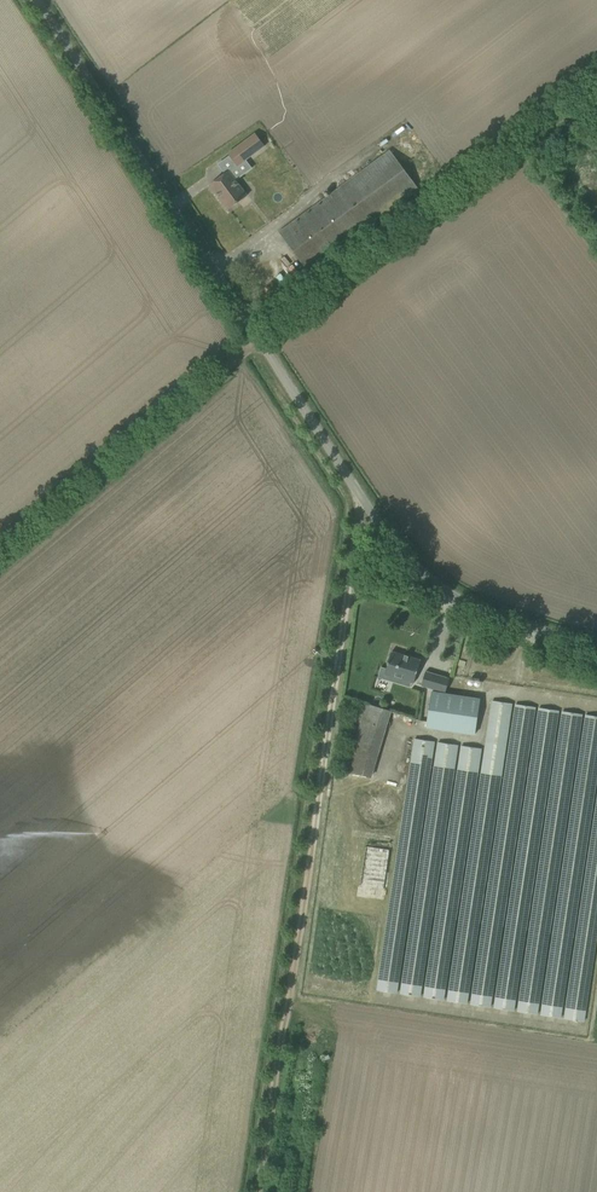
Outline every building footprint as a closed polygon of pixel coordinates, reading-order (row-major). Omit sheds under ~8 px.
[(255,133),(227,153),(237,166),(264,146),(255,133)] [(279,232),(308,271),(418,190),(389,150),(279,232)] [(210,185),(228,209),(247,195),(229,170),(210,185)] [(384,674),(414,683),(420,660),(391,651),(384,674)] [(450,678),(434,674),(425,671),(421,685),(445,692),(450,678)] [(426,727),(474,735),(480,699),(432,691),(426,727)] [(346,771),(371,778),(391,711),(365,703),(346,771)] [(389,787),(383,785),(377,785),(374,785),(370,787),(365,790),(363,792),(359,797),(358,801),(357,807),(358,812),(360,817),(364,822),(367,824),(370,826),(376,828),(379,828),(383,828),(389,826),(393,823),(397,819),(399,816),(400,812),(401,807),(400,801),(400,799),(398,796),(395,791),(392,789),(389,787)]
